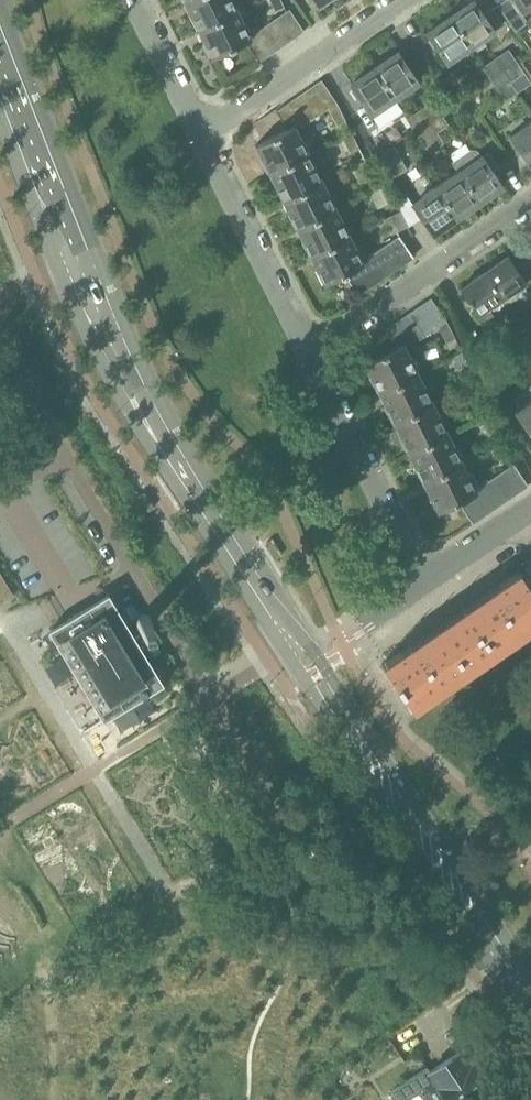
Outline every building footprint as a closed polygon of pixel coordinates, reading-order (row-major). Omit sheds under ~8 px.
[(199,30),(238,11),(232,0),(190,0),(185,2),(199,30)] [(281,0),(271,0),(276,11),(285,7),(281,0)] [(519,13),(510,0),(504,0),(497,5),(515,31),(526,24),(519,13)] [(530,5),(530,0),(510,0),(519,13),(530,5)] [(474,2),(451,17),(471,47),(503,25),(491,7),(482,14),(474,2)] [(293,40),(304,32),(289,10),(278,18),(293,40)] [(250,37),(238,11),(199,30),(213,59),(245,43),(252,40),(250,37)] [(471,47),(451,17),(428,33),(448,62),(471,47)] [(266,26),(281,47),(293,40),(278,18),(266,26)] [(281,47),(266,26),(255,34),(270,55),(281,47)] [(252,40),(245,43),(259,63),(270,55),(255,34),(250,37),(252,40)] [(508,52),(497,60),(503,70),(515,62),(513,58),(508,52)] [(375,69),(395,98),(418,83),(398,54),(375,69)] [(517,56),(513,58),(515,62),(516,64),(521,61),(517,56)] [(492,78),(503,70),(497,60),(486,68),(492,78)] [(492,78),(500,88),(510,81),(522,72),(516,64),(515,62),(503,70),(492,78)] [(395,98),(375,69),(352,85),(372,114),(395,98)] [(522,72),(510,81),(517,91),(529,83),(522,72)] [(310,88),(325,111),(329,108),(337,103),(321,80),(310,88)] [(517,91),(510,81),(500,88),(506,98),(517,91)] [(325,111),(310,88),(298,96),(314,119),(325,111)] [(301,124),(303,126),(314,119),(298,96),(287,104),(301,124)] [(429,122),(439,115),(450,108),(443,97),(422,111),(429,122)] [(346,121),(337,103),(329,108),(337,125),(346,121)] [(287,104),(276,112),(288,130),(295,127),(301,124),(287,104)] [(450,108),(439,115),(429,122),(417,130),(424,140),(435,132),(442,143),(439,145),(440,146),(444,143),(438,133),(449,125),(448,124),(456,118),(450,108)] [(410,120),(417,130),(429,122),(422,111),(410,120)] [(512,137),(530,165),(530,124),(512,137)] [(295,127),(288,130),(257,145),(271,173),(309,154),(295,127)] [(439,145),(442,143),(435,132),(424,140),(432,151),(440,146),(439,145)] [(351,152),(358,148),(359,148),(352,133),(344,137),(351,152)] [(380,154),(381,156),(392,178),(406,171),(393,147),(380,154)] [(319,149),(309,154),(271,173),(284,201),(322,182),(333,177),(319,149)] [(459,174),(478,202),(502,186),(489,168),(496,163),(488,153),(482,158),(477,150),(471,149),(451,163),(459,174)] [(381,156),(374,159),(385,181),(392,178),(381,156)] [(366,160),(365,161),(358,164),(365,180),(373,177),(366,160)] [(436,189),(455,218),(478,202),(459,174),(436,189)] [(322,182),(284,201),(298,228),(336,209),(322,182)] [(387,184),(379,188),(387,203),(394,200),(387,184)] [(379,188),(371,192),(379,207),(387,203),(379,188)] [(436,189),(413,204),(408,196),(397,203),(409,226),(422,218),(433,233),(455,218),(436,189)] [(350,237),(336,209),(298,228),(312,256),(350,237)] [(393,235),(397,233),(401,231),(392,215),(385,219),(393,235)] [(364,266),(345,275),(358,295),(414,257),(400,236),(362,262),(364,266)] [(364,266),(362,262),(350,237),(312,256),(326,284),(345,275),(364,266)] [(484,273),(502,299),(530,279),(530,269),(525,260),(515,267),(508,256),(484,273)] [(487,308),(502,299),(484,273),(460,289),(483,322),(493,316),(487,308)] [(435,328),(439,326),(447,320),(432,298),(420,306),(435,328)] [(424,336),(435,328),(420,306),(409,314),(424,336)] [(398,322),(411,340),(413,344),(424,336),(409,314),(398,322)] [(447,342),(455,338),(455,337),(447,321),(447,320),(439,326),(447,342)] [(403,344),(411,340),(398,322),(386,329),(398,347),(403,344)] [(526,334),(502,350),(511,364),(530,350),(530,341),(526,334)] [(380,393),(418,374),(403,344),(398,347),(365,363),(380,393)] [(462,371),(470,368),(471,367),(463,351),(454,356),(462,371)] [(432,403),(418,374),(380,393),(394,422),(432,403)] [(477,401),(484,397),(485,397),(477,381),(469,385),(477,401)] [(515,411),(530,434),(530,400),(515,411)] [(409,452),(447,433),(432,403),(394,422),(409,452)] [(492,430),(500,426),(492,411),(484,415),(492,430)] [(424,482),(462,463),(447,433),(409,452),(424,482)] [(507,461),(515,456),(507,441),(499,445),(507,461)] [(439,512),(458,502),(477,493),(475,490),(462,463),(424,482),(439,512)] [(527,486),(528,485),(514,464),(475,490),(477,493),(458,502),(472,523),(473,523),(473,522),(527,485),(527,486)] [(530,627),(530,588),(519,571),(501,583),(504,588),(405,657),(402,651),(383,664),(413,708),(530,627)] [(13,596),(0,575),(0,603),(13,596)] [(51,630),(50,631),(103,718),(102,718),(103,720),(162,684),(132,635),(141,630),(143,630),(144,630),(146,630),(147,629),(149,629),(150,628),(151,626),(152,625),(152,623),(152,622),(152,620),(151,619),(151,617),(150,616),(148,615),(147,614),(145,614),(144,614),(142,614),(141,615),(139,616),(138,617),(137,618),(137,619),(136,621),(127,626),(108,595),(106,596),(106,597),(99,601),(89,607),(68,619),(69,620),(52,630),(51,630)] [(287,785),(279,791),(286,801),(294,796),(287,785)] [(392,1091),(398,1099),(406,1099),(420,1091),(427,1099),(455,1099),(487,1079),(476,1061),(469,1066),(460,1052),(430,1072),(427,1068),(392,1091)] [(485,1099),(492,1099),(497,1097),(490,1087),(481,1093),(485,1099)]
